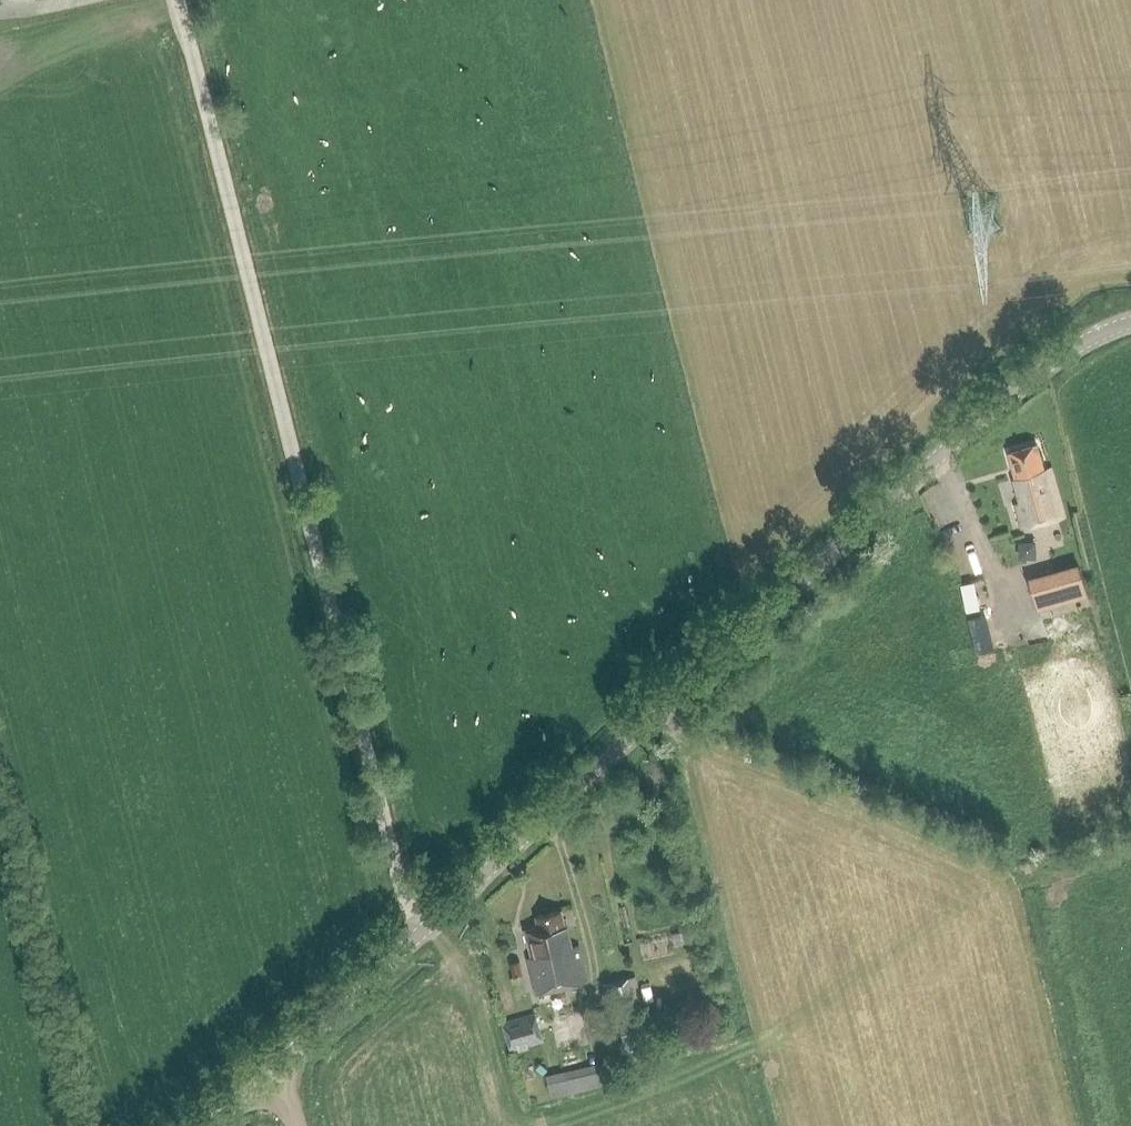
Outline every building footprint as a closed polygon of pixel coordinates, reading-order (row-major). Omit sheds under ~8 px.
[(1036,444),(1010,452),(1016,477),(1012,478),(1019,505),(1014,506),(1020,529),(1064,516),(1050,467),(1043,469),(1036,444)] [(1084,562),(1034,579),(1044,610),(1094,593),(1084,562)] [(967,582),(971,611),(986,608),(981,580),(967,582)] [(981,652),(999,647),(990,613),(972,618),(981,652)] [(535,994),(587,982),(578,945),(571,946),(567,927),(565,927),(561,910),(536,916),(538,926),(525,929),(531,956),(527,957),(535,994)] [(523,974),(519,960),(508,963),(512,977),(523,974)] [(644,1014),(635,976),(603,984),(612,1021),(644,1014)] [(534,1012),(501,1022),(510,1051),(543,1041),(534,1012)] [(619,1026),(623,1042),(649,1035),(645,1019),(619,1026)] [(556,1096),(612,1082),(606,1059),(550,1074),(556,1096)]
